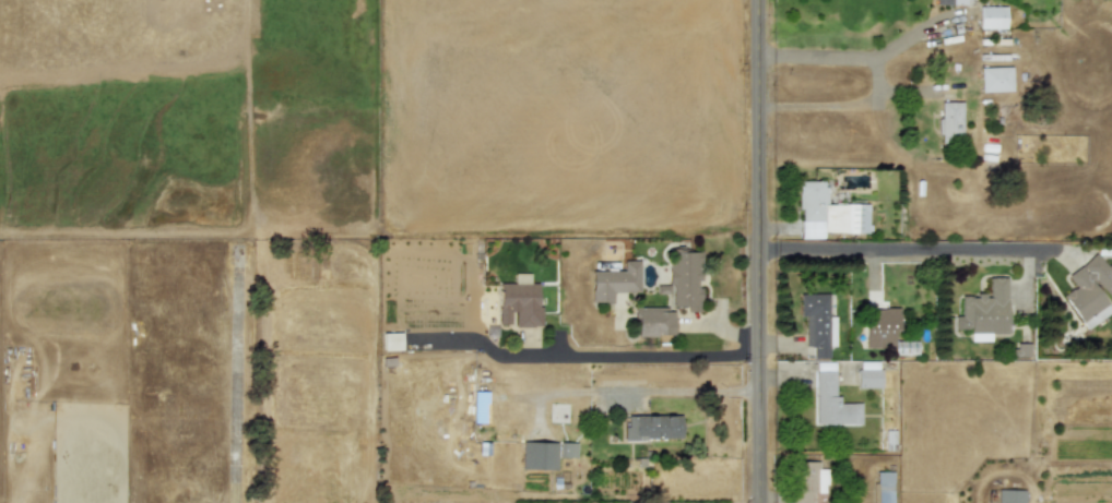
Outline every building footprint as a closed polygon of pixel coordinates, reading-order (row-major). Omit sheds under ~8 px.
[(979,28),(1005,28),(1005,7),(979,7),(979,28)] [(980,92),(1012,92),(1012,67),(980,68),(980,92)] [(938,103),(939,143),(961,143),(961,101),(938,103)] [(800,238),(823,238),(823,232),(867,232),(867,204),(843,204),(843,181),(798,182),(800,238)] [(667,285),(655,285),(655,294),(671,294),(671,307),(686,307),(686,311),(700,311),(700,288),(698,288),(699,251),(667,251),(667,285)] [(1105,297),(1111,293),(1111,269),(1101,252),(1067,274),(1075,287),(1063,295),(1085,330),(1111,312),(1111,307),(1105,297)] [(639,261),(623,261),(622,272),(591,271),(590,302),(611,302),(611,292),(638,292),(639,261)] [(1007,277),(989,277),(989,296),(960,296),(960,316),(954,316),(954,330),(970,330),(970,342),(990,342),(990,334),(1007,334),(1007,277)] [(497,326),(539,326),(539,284),(498,283),(497,326)] [(813,357),(829,357),(827,294),(800,295),(800,316),(804,316),(805,346),(813,346),(813,357)] [(636,308),(636,336),(674,336),(673,308),(636,308)] [(897,308),(863,309),(865,348),(899,347),(897,308)] [(401,333),(382,333),(382,350),(401,350),(401,333)] [(857,388),(880,387),(879,361),(857,361),(857,388)] [(836,362),(815,362),(816,424),(862,424),(862,403),(836,403),(836,362)] [(681,439),(681,415),(624,416),(625,439),(681,439)] [(556,469),(556,443),(516,442),(514,468),(556,469)] [(561,457),(576,457),(576,443),(563,442),(561,457)] [(816,462),(793,462),(793,502),(815,502),(816,462)] [(894,471),(876,471),(876,502),(893,502),(894,471)] [(1025,490),(997,490),(997,502),(1024,502),(1025,490)]
